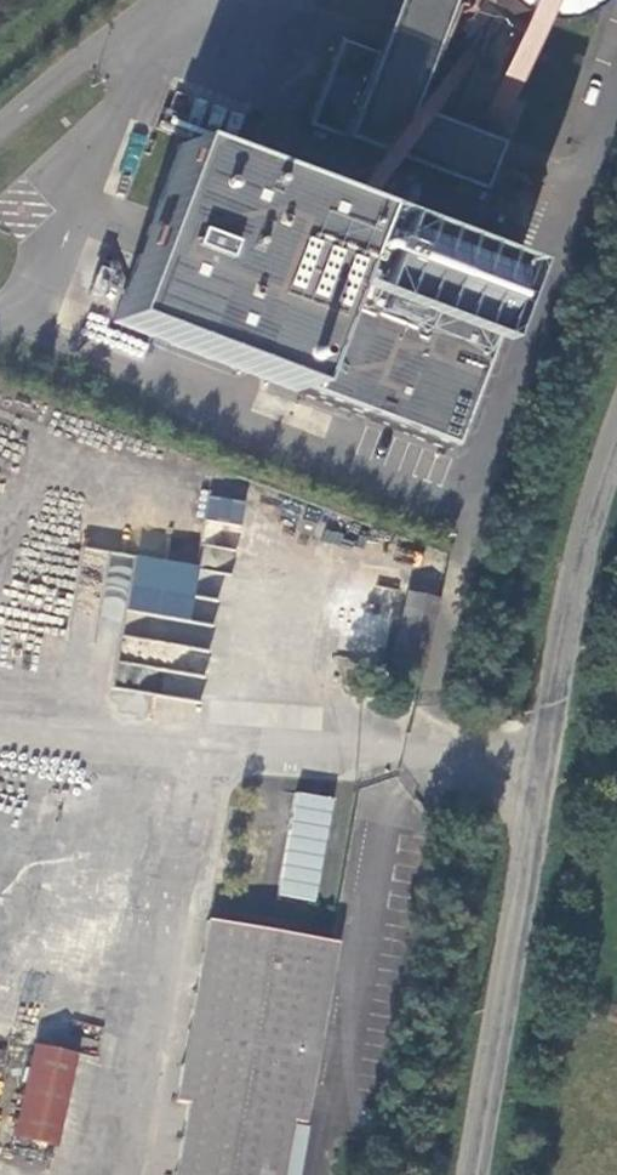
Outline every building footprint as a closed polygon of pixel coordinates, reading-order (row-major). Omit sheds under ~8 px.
[(373,54),(340,139),(480,192),(499,144),(408,110),(449,0),(393,0),(373,54)] [(562,21),(597,0),(498,0),(519,18),(562,21)] [(340,139),(373,54),(336,40),(305,126),(340,139)] [(515,270),(179,142),(112,322),(447,450),(515,270)] [(112,690),(203,705),(237,499),(209,494),(197,564),(135,554),(112,690)] [(393,660),(424,667),(440,593),(409,586),(393,660)] [(320,900),(331,795),(291,791),(280,896),(320,900)] [(206,919),(191,1002),(181,1057),(174,1097),(187,1100),(173,1174),(282,1174),(292,1118),(306,1120),(337,941),(206,919)] [(12,1132),(58,1142),(77,1053),(31,1043),(12,1132)]
